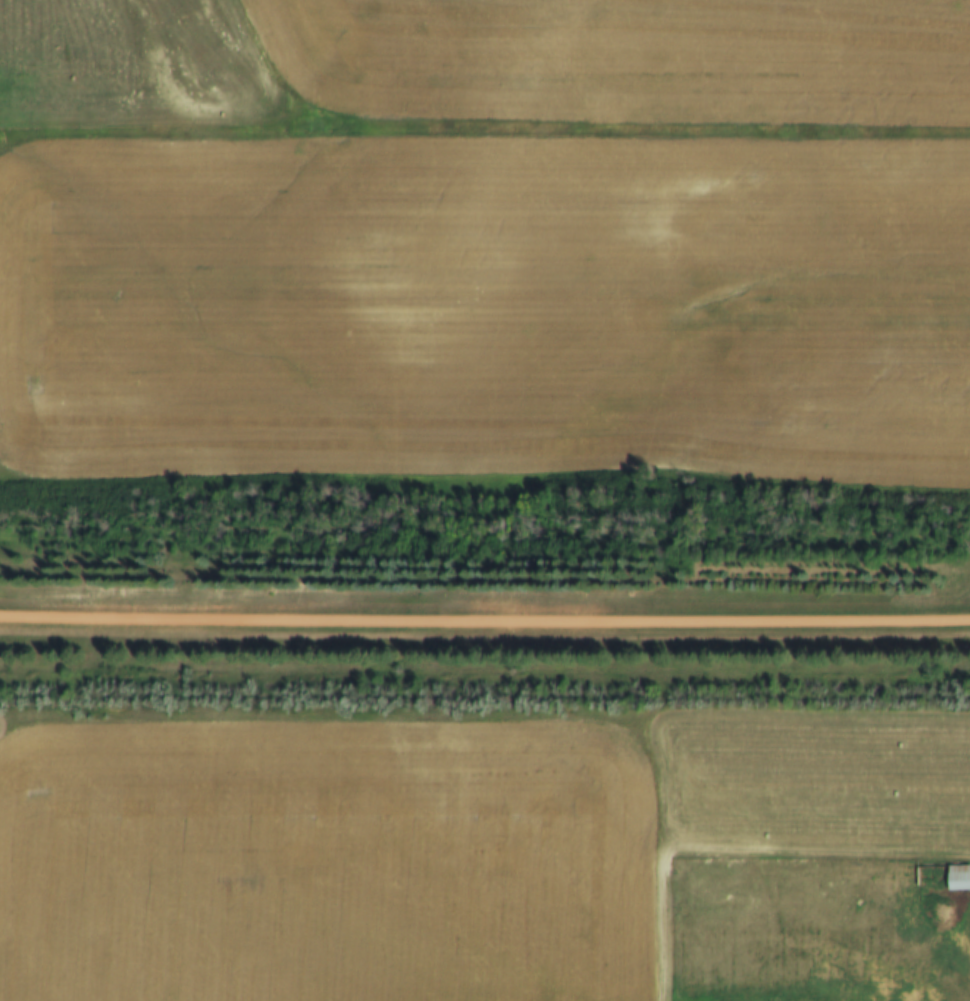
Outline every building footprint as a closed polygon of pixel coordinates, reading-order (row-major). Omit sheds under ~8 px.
[(952,867),(952,891),(969,891),(969,867),(952,867)]
